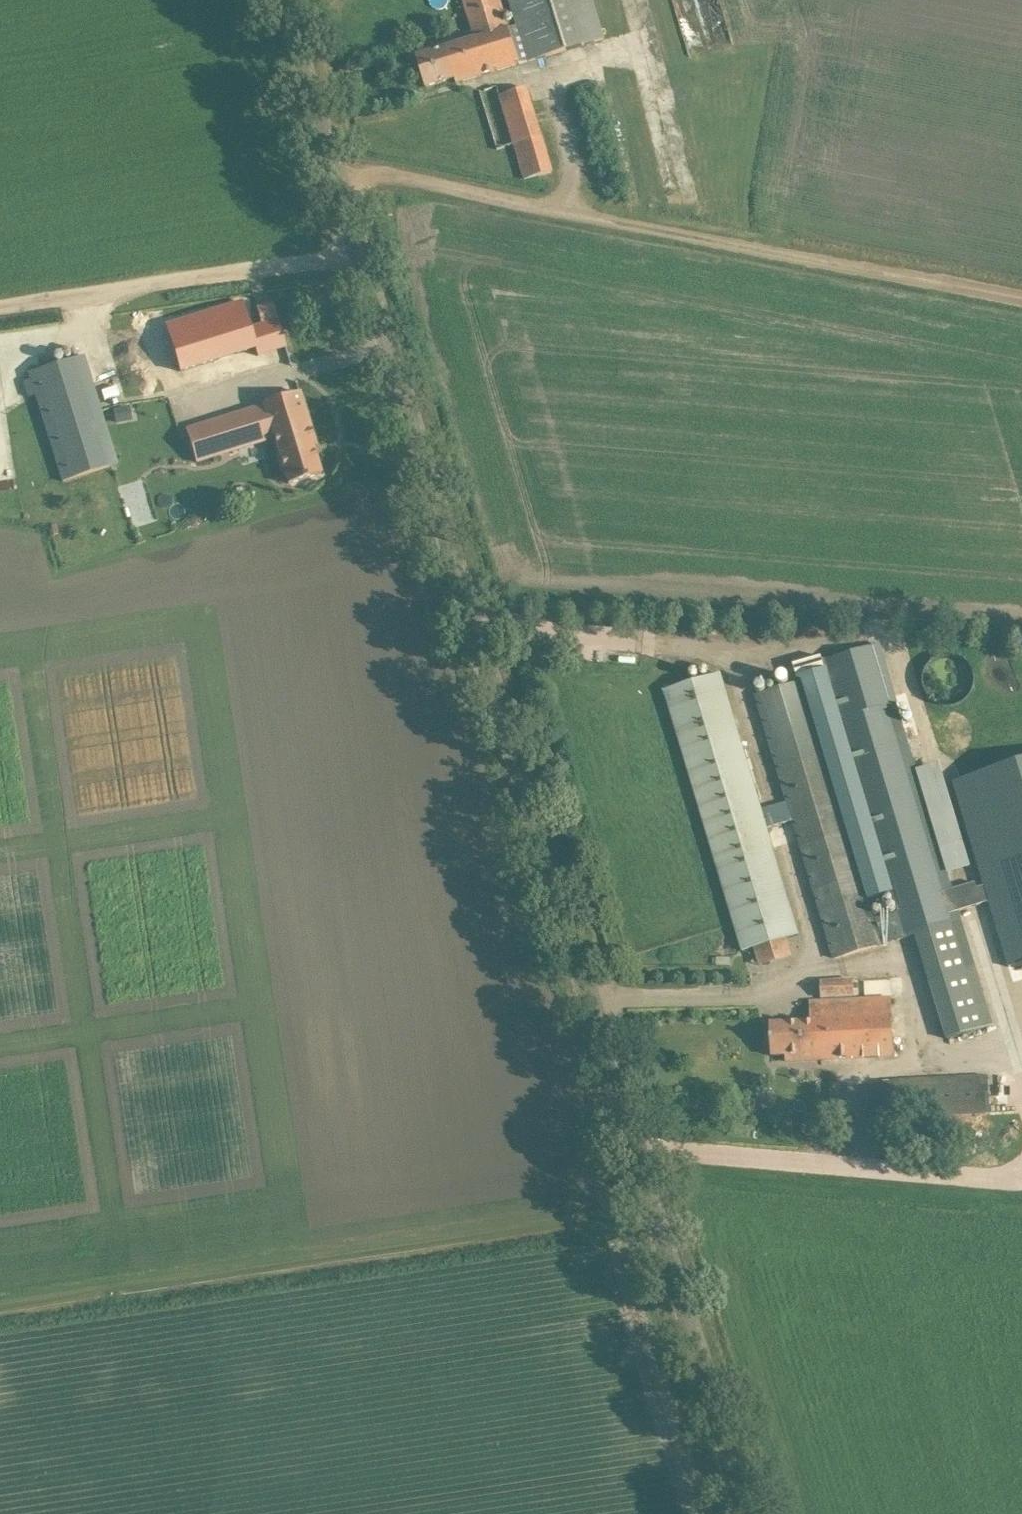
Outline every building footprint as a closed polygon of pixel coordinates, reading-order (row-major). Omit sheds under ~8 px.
[(476,78),(605,38),(594,0),(508,0),(516,26),(508,28),(500,0),(462,0),(474,39),(417,56),(426,87),(455,78),(457,83),(476,78)] [(497,85),(479,91),(496,149),(514,144),(524,181),(554,172),(528,86),(500,94),(497,85)] [(258,356),(285,348),(277,321),(250,329),(242,303),(165,327),(180,373),(255,349),(258,356)] [(262,321),(276,317),(272,305),(258,309),(262,321)] [(64,482),(118,466),(83,355),(29,372),(64,482)] [(300,392),(264,403),(264,405),(187,429),(197,462),(240,449),(234,431),(258,424),(263,441),(274,438),(288,484),(321,474),(312,445),(316,444),(300,392)] [(116,423),(127,421),(124,407),(113,409),(116,423)] [(662,690),(738,944),(741,951),(754,947),(788,937),(798,934),(766,828),(791,820),(833,959),(886,943),(906,937),(914,934),(916,934),(945,1034),(992,1020),(966,934),(963,923),(960,912),(989,902),(1010,969),(1021,965),(1021,764),(954,784),(984,888),(977,890),(975,884),(953,890),(897,703),(898,702),(880,642),(870,645),(824,658),(822,655),(794,665),(798,683),(755,696),(787,801),(760,809),(719,672),(684,683),(662,690)] [(855,980),(821,981),(821,997),(855,996),(855,980)] [(786,1061),(806,1060),(893,1058),(891,996),(808,999),(808,1021),(770,1023),(772,1056),(786,1055),(786,1061)] [(870,1112),(878,1112),(878,1115),(988,1111),(987,1079),(877,1082),(877,1097),(870,1097),(870,1112)]
